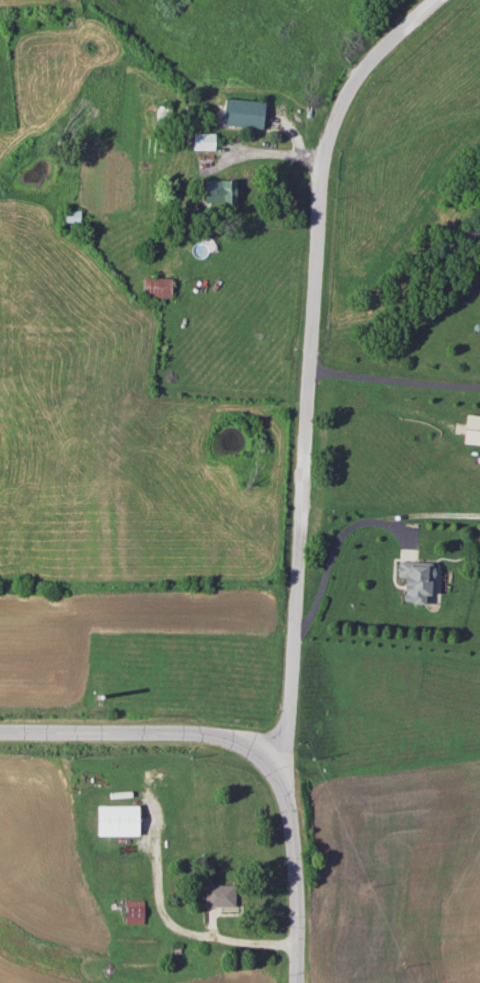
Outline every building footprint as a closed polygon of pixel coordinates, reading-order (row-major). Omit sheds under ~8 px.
[(222,126),(262,128),(263,100),(223,98),(222,126)] [(213,149),(213,132),(192,132),(192,149),(213,149)] [(235,180),(204,179),(204,202),(234,202),(235,180)] [(171,277),(142,277),(142,295),(170,296),(171,277)] [(465,413),(463,443),(479,444),(479,414),(465,413)] [(424,603),(424,594),(430,594),(431,561),(396,560),(396,577),(403,577),(402,602),(424,603)] [(96,805),(96,835),(138,835),(137,805),(96,805)] [(204,906),(234,905),(233,884),(204,884),(204,906)]
